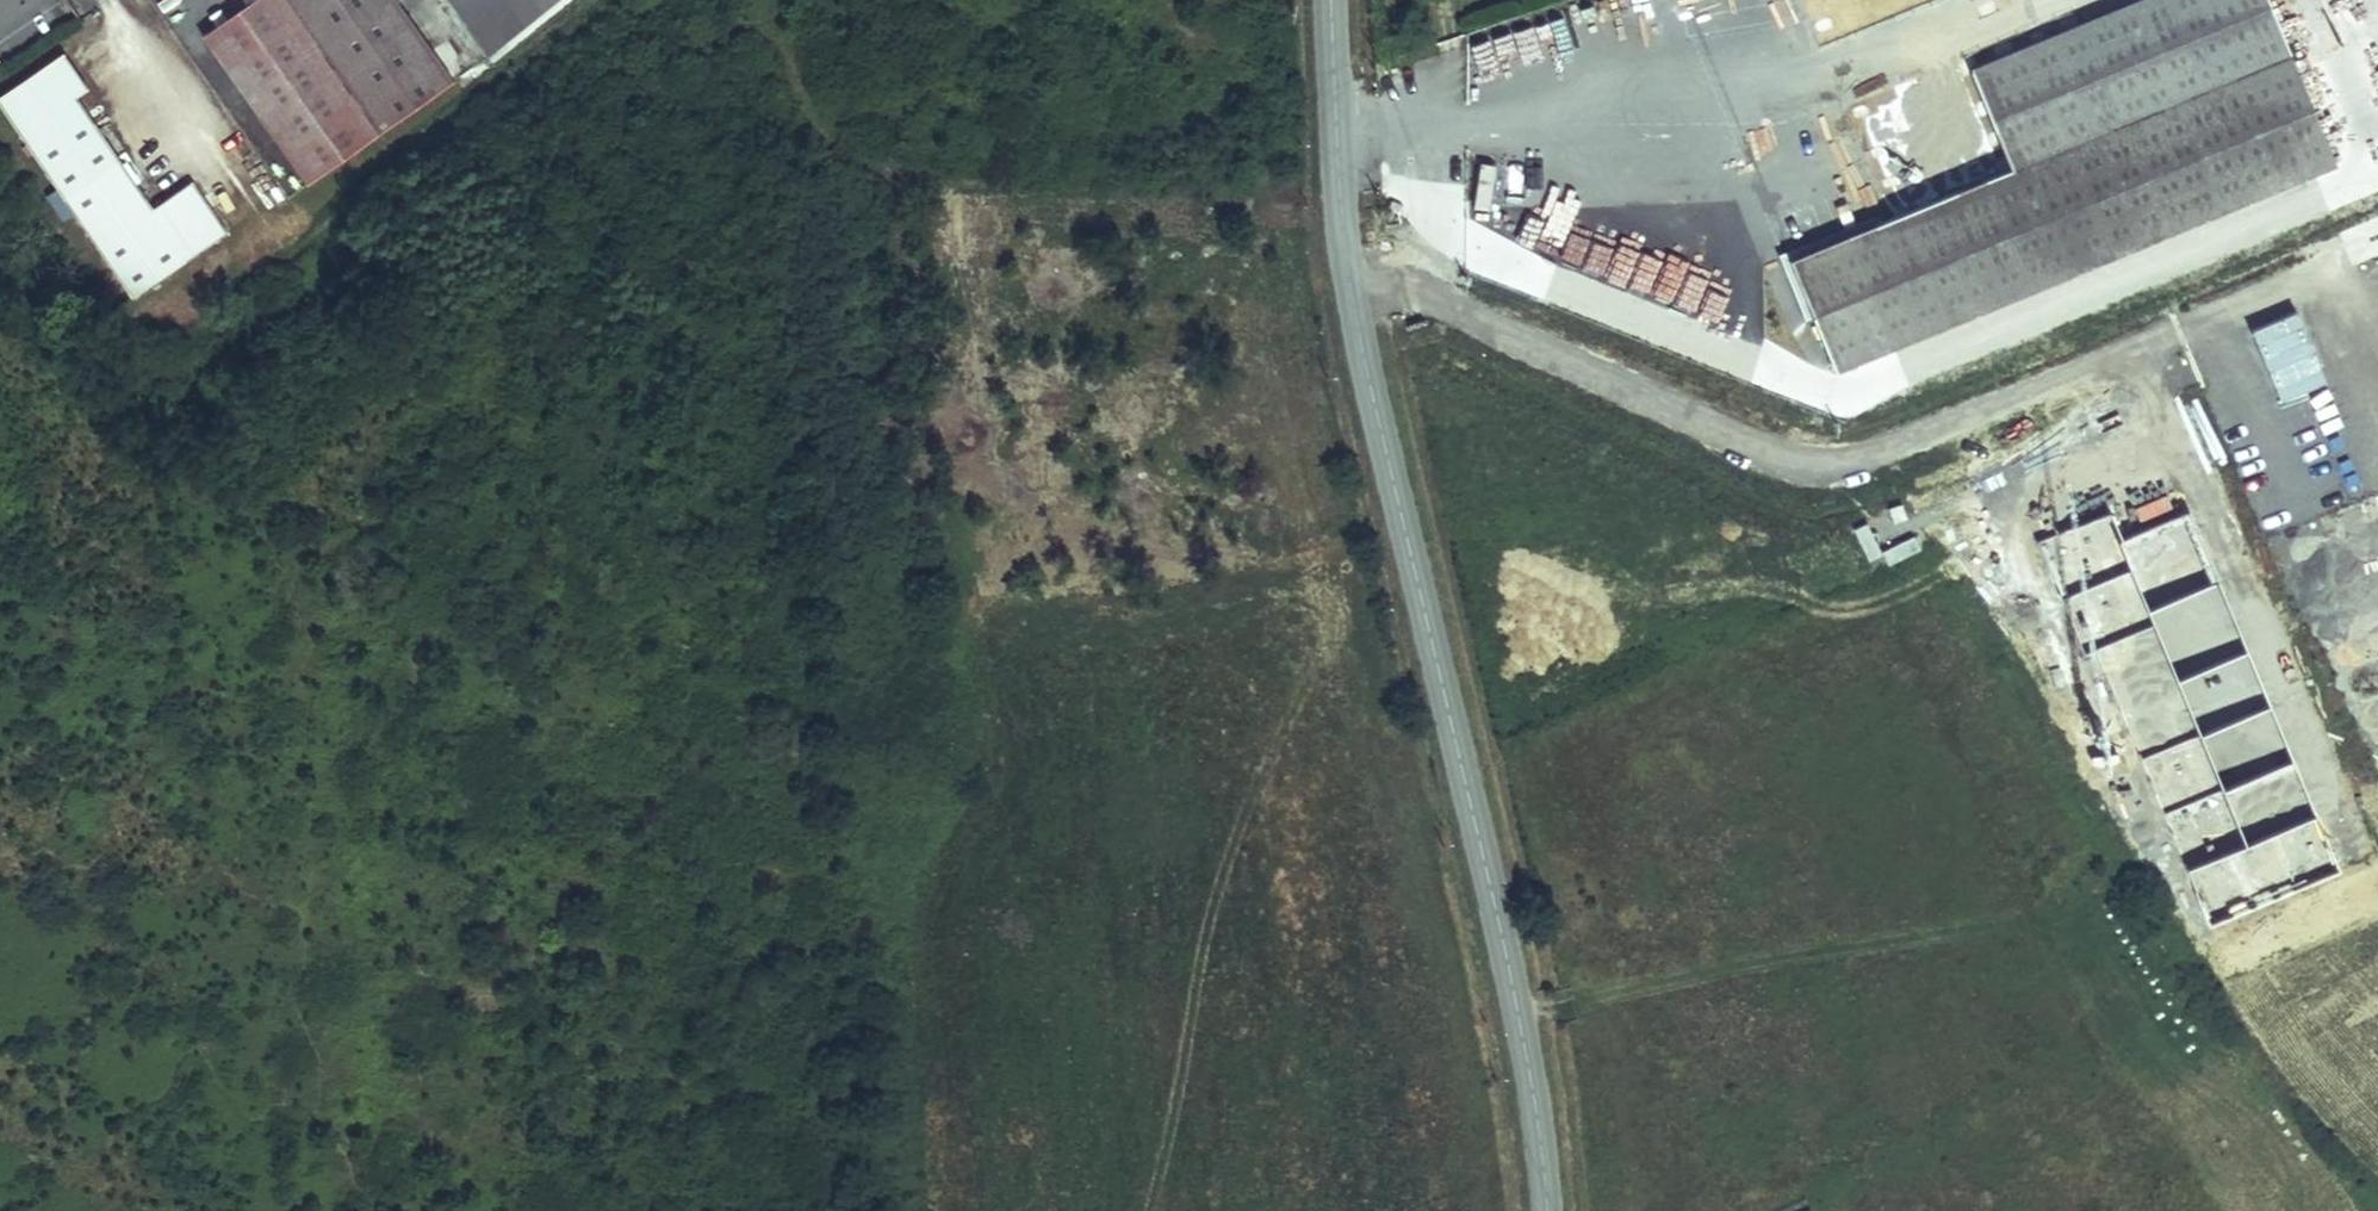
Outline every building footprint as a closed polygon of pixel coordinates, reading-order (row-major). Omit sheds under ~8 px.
[(203,36),(308,184),(454,81),(452,78),(432,50),(397,0),(254,0),(203,36)] [(2336,164),(2268,0),(2132,0),(1971,67),(2012,166),(1791,259),(1839,372),(2336,164)] [(210,16),(216,26),(228,18),(221,8),(210,16)] [(432,50),(452,78),(467,68),(447,39),(432,50)] [(53,60),(77,96),(89,88),(64,52),(53,60)] [(53,60),(0,96),(0,104),(133,297),(228,232),(193,181),(154,208),(77,96),(53,60)] [(1490,212),(1496,167),(1479,165),(1474,210),(1490,212)] [(1502,187),(1501,211),(1524,212),(1526,189),(1502,187)]
